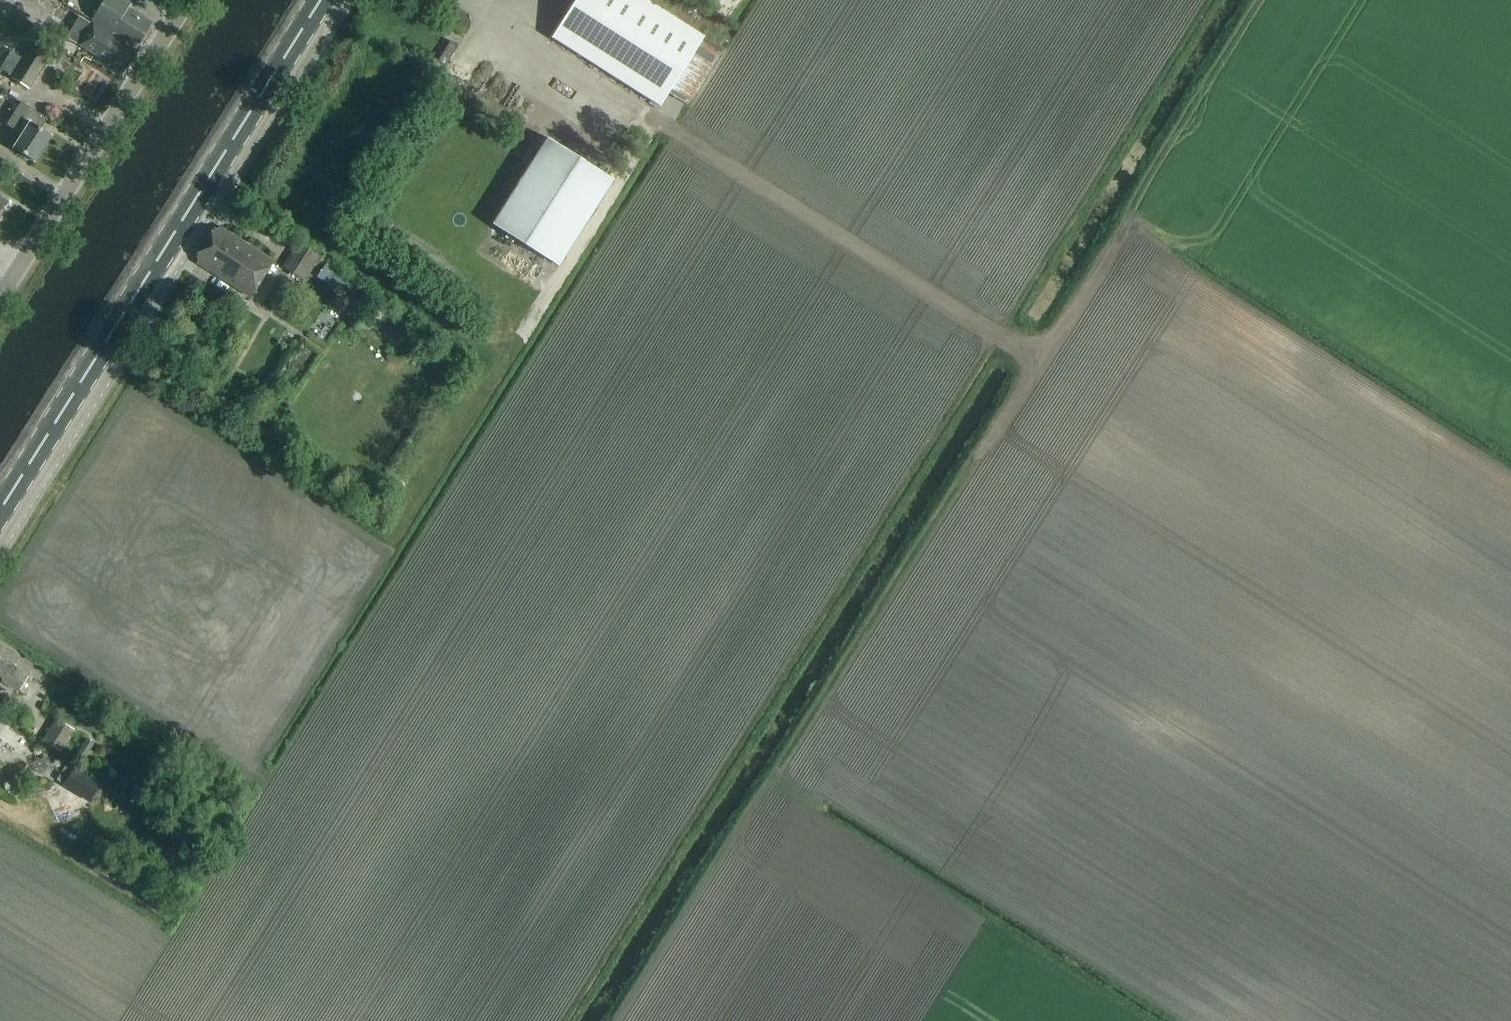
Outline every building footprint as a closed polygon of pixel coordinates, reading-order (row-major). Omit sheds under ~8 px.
[(152,24),(128,9),(131,5),(124,0),(94,0),(93,1),(101,7),(92,20),(113,33),(124,40),(127,36),(139,44),(152,24)] [(702,40),(640,0),(578,0),(553,39),(659,107),(702,40)] [(122,73),(136,52),(80,17),(67,39),(80,46),(122,73)] [(29,91),(51,55),(33,44),(23,60),(12,53),(1,71),(12,78),(11,79),(29,91)] [(34,162),(51,136),(41,130),(48,120),(22,104),(7,127),(22,136),(14,149),(34,162)] [(559,268),(614,182),(547,140),(493,227),(559,268)] [(9,204),(0,198),(0,218),(9,204)] [(273,262),(219,228),(217,232),(214,230),(197,257),(200,259),(197,263),(251,297),(273,262)] [(297,245),(282,270),(304,283),(316,265),(319,259),(297,245)] [(29,675),(13,665),(19,657),(0,645),(0,676),(4,678),(2,681),(19,691),(29,675)] [(60,754),(73,731),(55,721),(41,744),(60,754)] [(37,743),(6,725),(0,735),(0,741),(28,758),(37,743)]
